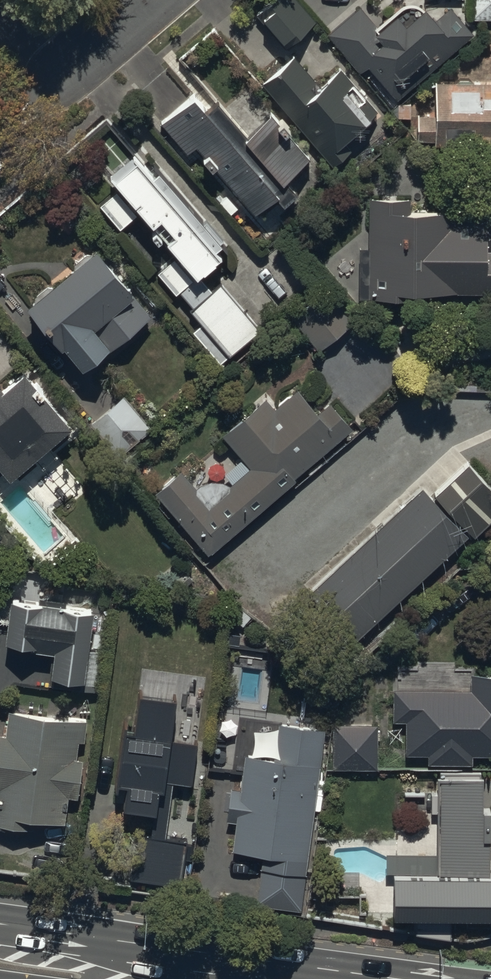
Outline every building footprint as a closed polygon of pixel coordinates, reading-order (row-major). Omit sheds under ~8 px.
[(257,8),(285,42),(311,20),(294,0),(266,0),(257,8)] [(472,15),(490,16),(490,0),(472,0),(472,15)] [(368,64),(397,98),(475,32),(451,3),(435,16),(423,3),(404,19),(395,9),(377,24),(360,4),(327,32),(360,71),(368,64)] [(292,52),(260,80),(332,160),(349,145),(343,138),(376,108),(338,66),(319,83),(292,52)] [(416,141),(490,143),(490,78),(432,76),(431,109),(417,109),(416,141)] [(191,153),(198,147),(256,210),(312,159),(268,111),(247,130),(203,82),(161,121),(191,153)] [(197,269),(222,248),(135,146),(106,171),(118,186),(99,202),(120,227),(138,211),(172,251),(156,268),(227,358),(262,330),(221,279),(211,287),(197,269)] [(368,293),(490,293),(490,207),(411,207),(411,195),(368,195),(368,293)] [(90,245),(27,301),(85,365),(148,309),(90,245)] [(324,286),(289,317),(316,347),(351,317),(324,286)] [(4,472),(9,477),(74,426),(25,365),(0,385),(0,475),(4,472)] [(179,467),(154,490),(209,550),(349,422),(329,399),(319,408),(298,385),(274,406),(265,396),(224,434),(251,464),(210,501),(179,467)] [(434,491),(475,533),(490,517),(490,486),(465,460),(434,491)] [(351,643),(466,534),(421,486),(306,595),(351,643)] [(92,607),(10,595),(3,641),(53,648),(50,674),(82,679),(92,607)] [(470,673),(470,687),(392,688),(392,720),(405,720),(405,754),(428,754),(428,762),(472,761),(472,754),(490,753),(490,672),(470,673)] [(178,695),(138,690),(133,725),(125,724),(117,780),(127,781),(124,804),(134,805),(125,871),(179,878),(185,837),(165,835),(173,779),(191,781),(196,741),(172,738),(178,695)] [(6,707),(0,750),(0,820),(33,824),(34,818),(74,823),(88,718),(6,707)] [(256,902),(300,908),(325,729),(279,722),(275,757),(244,752),(231,847),(264,851),(256,902)] [(334,767),(378,766),(377,723),(333,724),(334,767)] [(393,914),(490,916),(490,871),(489,871),(490,777),(436,777),(435,872),(394,871),(393,914)]
